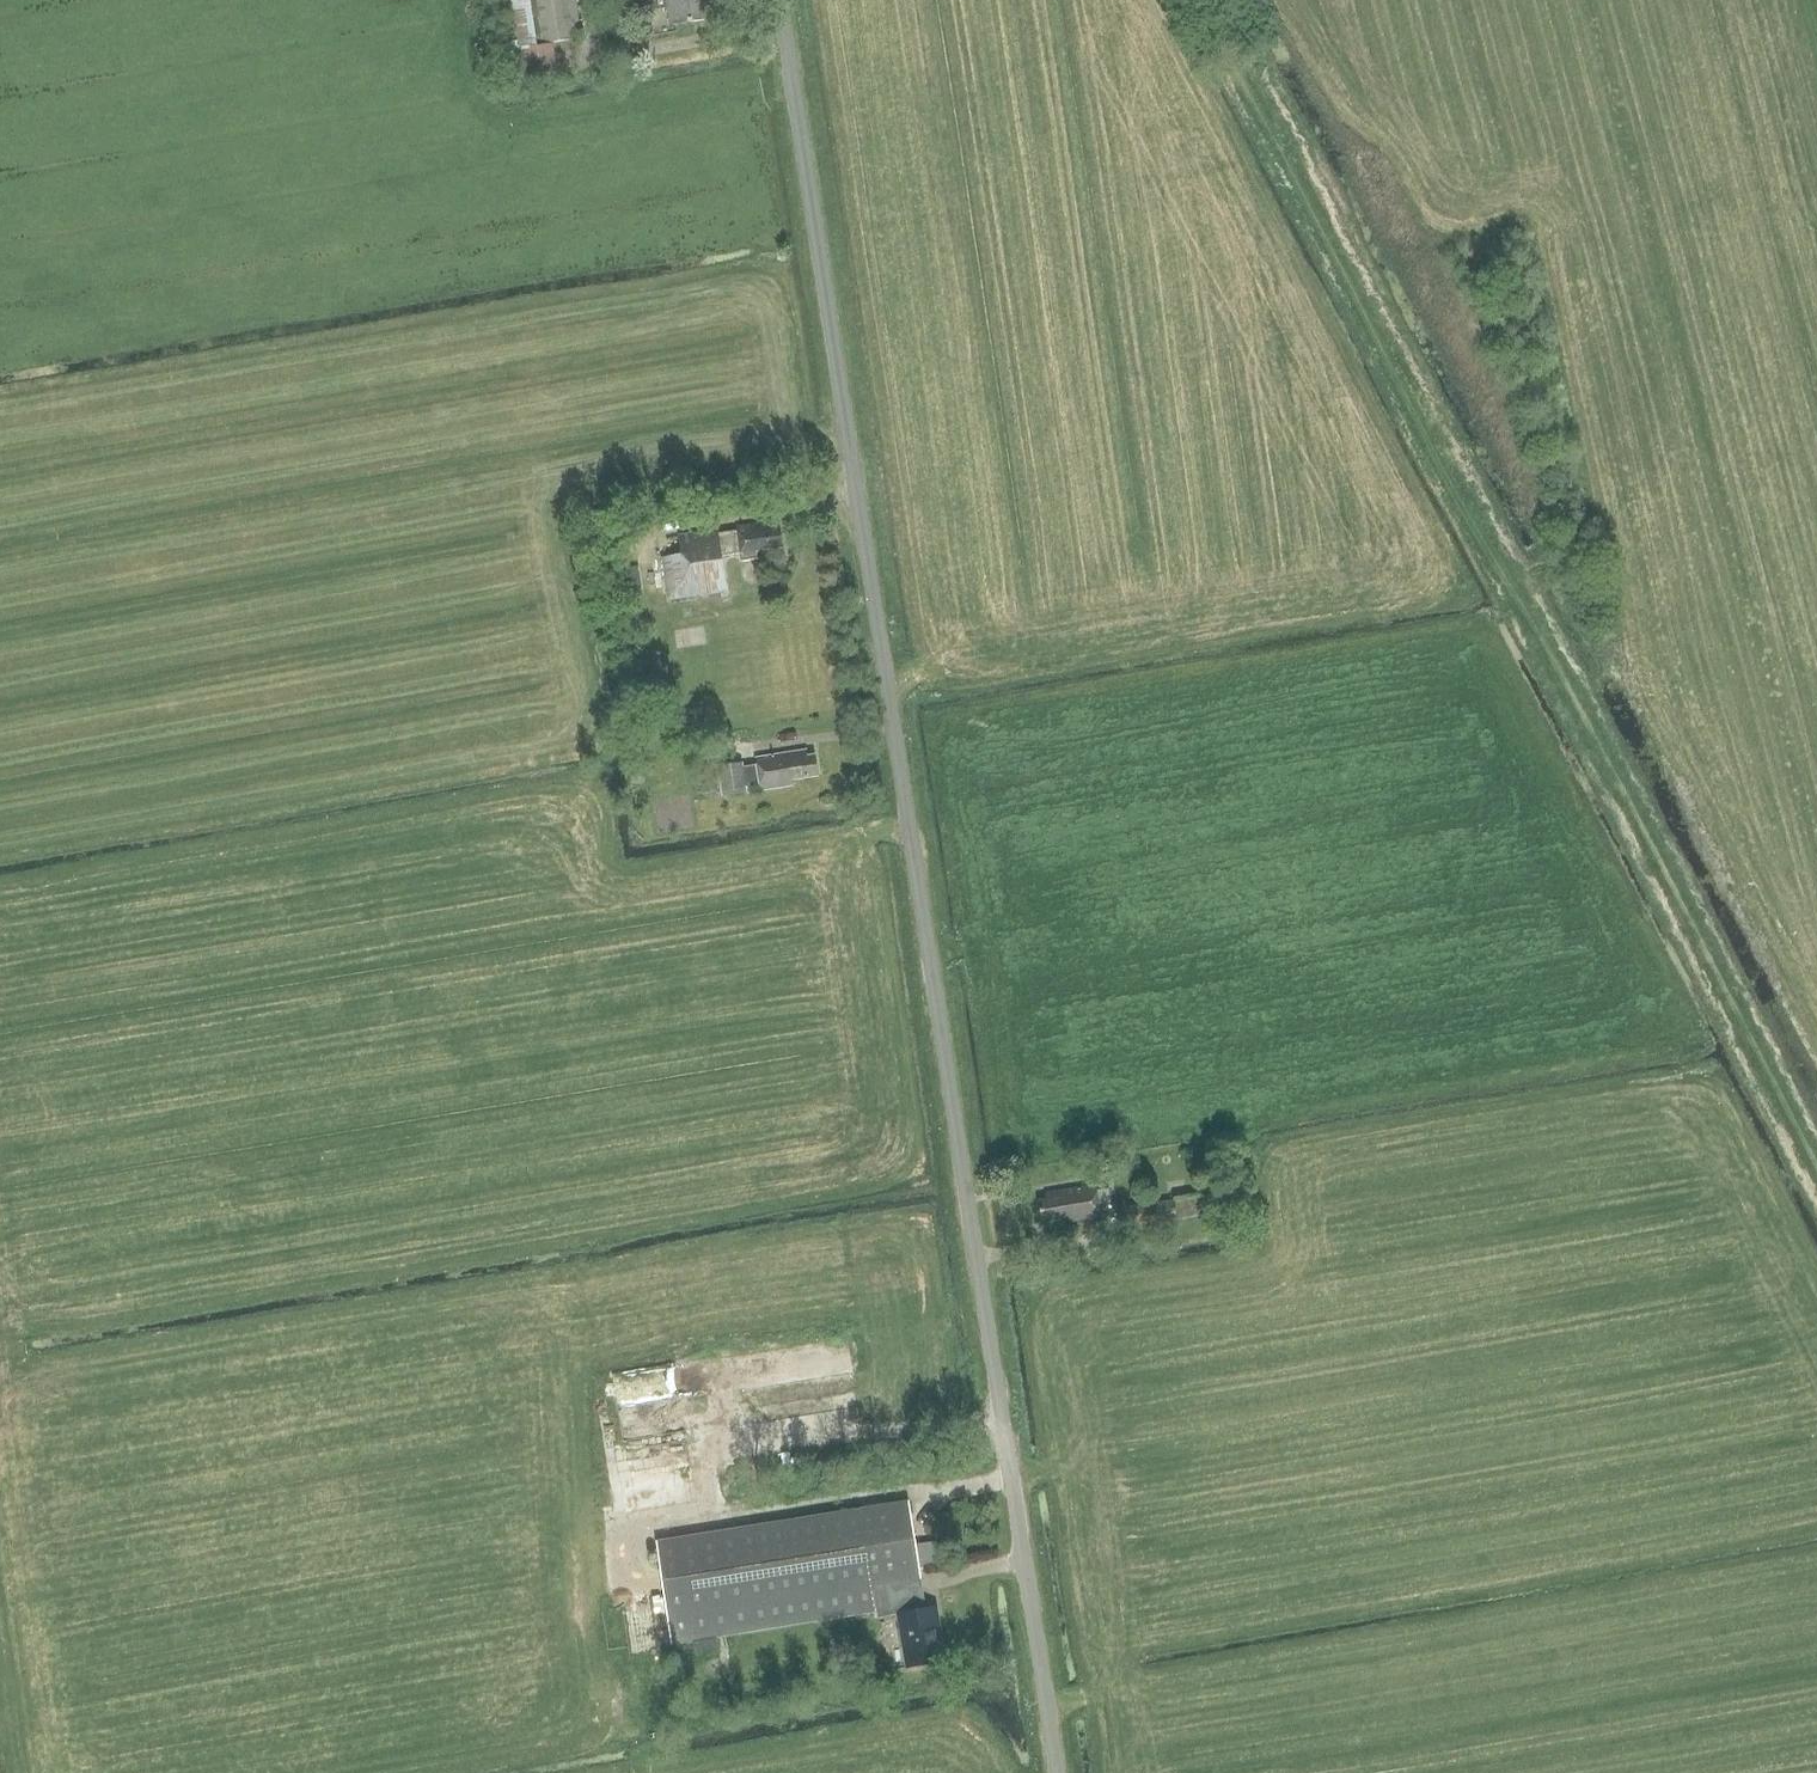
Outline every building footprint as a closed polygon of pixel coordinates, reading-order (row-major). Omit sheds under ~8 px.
[(519,77),(552,73),(548,43),(583,37),(577,0),(511,0),(519,77)] [(635,1),(620,3),(622,17),(656,12),(655,9),(670,7),(673,24),(710,18),(708,0),(641,0),(635,1)] [(729,589),(724,555),(741,552),(743,561),(767,557),(766,550),(785,547),(782,524),(774,525),(774,519),(737,525),(738,531),(720,534),(719,528),(680,535),(683,554),(663,557),(670,599),(729,589)] [(642,594),(638,570),(624,572),(628,597),(642,594)] [(792,779),(818,775),(815,755),(807,756),(806,750),(757,757),(758,765),(743,767),(743,763),(720,766),(725,796),(747,793),(746,787),(760,785),(760,790),(792,785),(792,779)] [(716,771),(701,773),(704,793),(719,791),(716,771)] [(627,801),(646,801),(646,789),(627,789),(627,801)] [(1098,1191),(1097,1185),(1046,1193),(1047,1199),(1040,1201),(1043,1221),(1069,1217),(1070,1223),(1103,1218),(1101,1205),(1111,1204),(1109,1189),(1098,1191)] [(1087,1257),(1099,1257),(1099,1245),(1087,1245),(1087,1257)] [(909,1667),(945,1661),(936,1607),(927,1608),(910,1501),(658,1542),(674,1642),(878,1610),(879,1613),(894,1611),(894,1615),(901,1614),(909,1667)]
